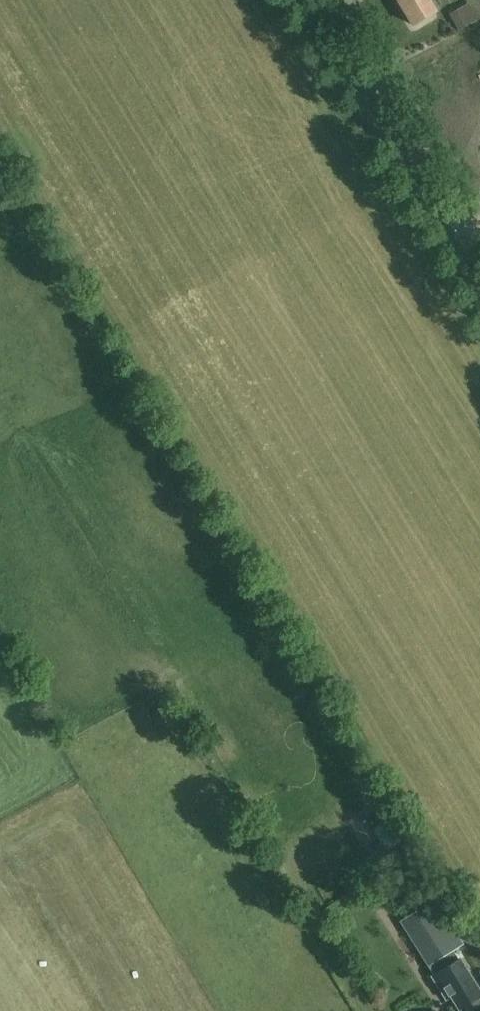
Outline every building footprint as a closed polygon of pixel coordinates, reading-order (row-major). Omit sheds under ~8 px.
[(441,9),(435,0),(398,0),(414,25),(441,9)] [(451,7),(459,27),(475,20),(467,0),(451,7)] [(458,961),(452,952),(452,951),(451,949),(458,944),(436,909),(414,923),(435,957),(433,958),(428,961),(436,974),(435,975),(448,997),(451,995),(452,997),(459,1008),(463,1006),(465,1009),(468,1010),(479,1004),(479,1000),(478,997),(479,995),(479,991),(460,960),(458,961)]
